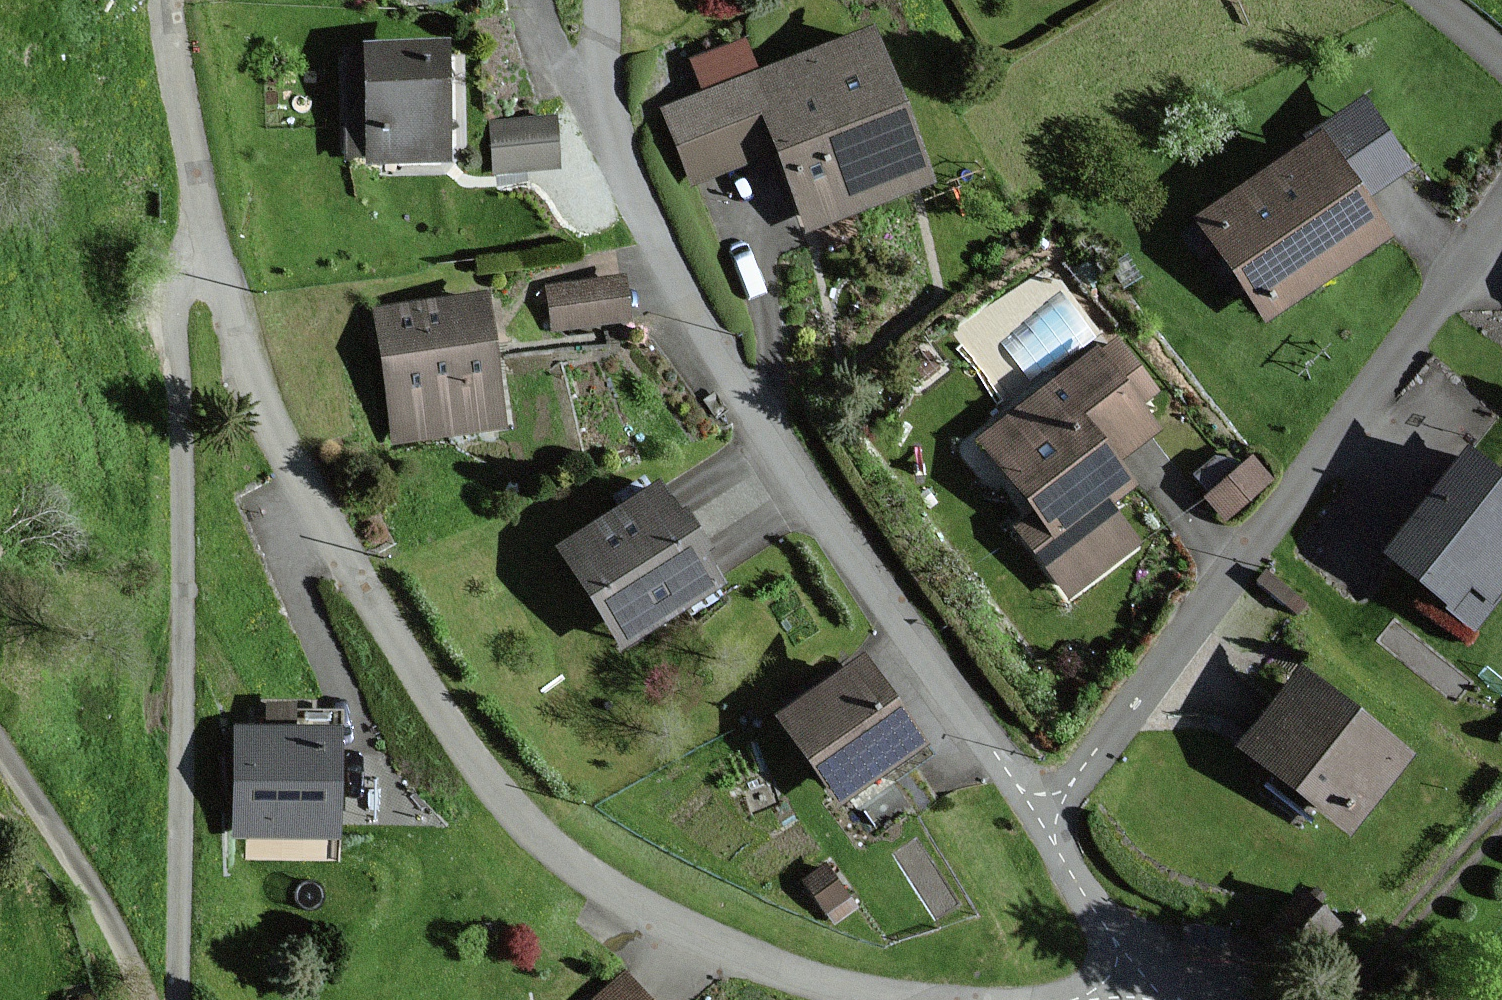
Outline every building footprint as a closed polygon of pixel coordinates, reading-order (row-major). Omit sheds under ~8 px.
[(854,30),(656,112),(689,190),(765,159),(797,233),(918,183),(854,30)] [(439,158),(437,51),(347,53),(350,159),(439,158)] [(554,168),(550,123),(494,127),(498,173),(554,168)] [(1362,246),(1297,153),(1190,227),(1255,320),(1362,246)] [(574,209),(570,182),(534,187),(538,214),(574,209)] [(622,321),(618,284),(553,290),(556,327),(622,321)] [(499,425),(480,300),(377,315),(396,440),(499,425)] [(1157,429),(1098,353),(1094,357),(1085,346),(973,433),(1054,537),(1028,557),(1060,598),(1130,544),(1099,504),(1121,487),(1106,468),(1157,429)] [(1501,576),(1501,486),(1489,476),(1477,493),(1440,467),(1368,568),(1430,612),(1449,586),(1479,608),(1501,576)] [(712,593),(655,499),(566,552),(623,647),(712,593)] [(913,749),(861,668),(778,720),(830,801),(913,749)] [(1397,767),(1282,676),(1223,750),(1338,841),(1397,767)] [(333,838),(335,741),(237,739),(235,836),(333,838)] [(614,977),(586,999),(633,999),(614,977)]
